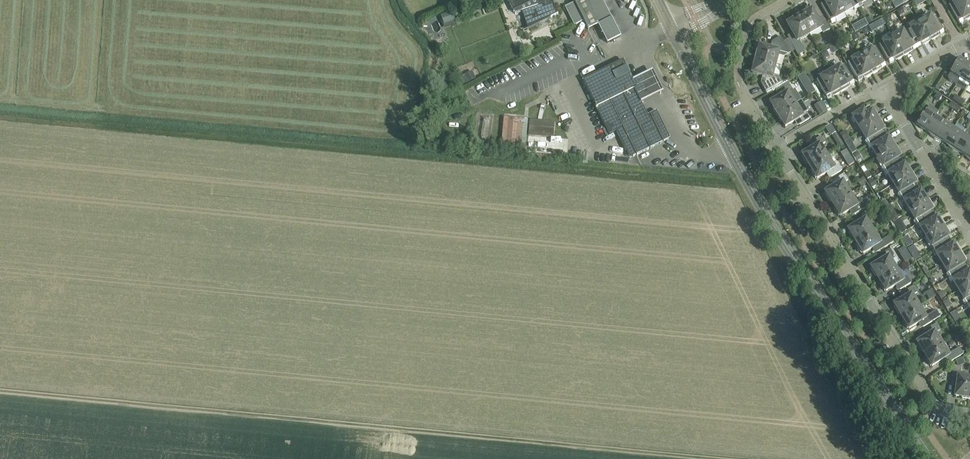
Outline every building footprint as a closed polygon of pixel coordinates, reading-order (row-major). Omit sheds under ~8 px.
[(508,2),(514,12),(516,15),(522,13),(528,30),(551,19),(558,15),(550,0),(513,0),(508,2)] [(583,22),(588,31),(599,25),(611,20),(601,0),(581,0),(574,4),(583,22)] [(845,16),(836,0),(827,0),(828,2),(820,6),(829,22),(830,22),(832,25),(836,22),(836,21),(845,16)] [(845,16),(854,10),(855,11),(859,9),(854,0),(836,0),(845,16)] [(859,9),(863,7),(862,6),(872,1),(871,0),(854,0),(859,9)] [(892,4),(896,10),(904,5),(901,0),(899,0),(892,4)] [(969,20),(969,11),(964,0),(957,0),(951,4),(951,5),(949,7),(958,23),(959,23),(960,25),(964,23),(962,21),(966,19),(967,22),(969,20)] [(565,8),(575,27),(583,22),(574,4),(565,8)] [(799,17),(810,37),(821,31),(823,34),(830,31),(823,20),(818,23),(812,11),(806,14),(806,13),(799,17)] [(452,12),(441,16),(444,26),(455,22),(452,12)] [(919,22),(931,42),(938,38),(936,35),(939,34),(941,36),(944,34),(943,31),(944,31),(934,14),(931,16),(930,15),(919,22)] [(871,16),(865,20),(868,25),(875,21),(871,16)] [(889,16),(883,19),(885,23),(886,25),(892,22),(889,16)] [(799,43),(810,37),(799,17),(793,21),(793,22),(788,25),(794,36),(788,40),(795,52),(798,57),(805,53),(799,43)] [(611,20),(599,25),(608,43),(619,37),(611,20)] [(906,29),(917,49),(921,47),(920,45),(923,43),(925,46),(931,42),(919,22),(906,29)] [(857,24),(852,27),(855,33),(860,30),(861,30),(857,24)] [(874,25),(868,29),(871,33),(877,30),(874,25)] [(866,28),(861,31),(864,36),(869,34),(866,28)] [(842,29),(835,33),(839,41),(846,37),(842,29)] [(892,37),(904,57),(911,54),(909,51),(912,49),(913,51),(917,49),(906,29),(892,37)] [(855,34),(852,36),(855,42),(860,39),(856,33),(855,34)] [(897,61),(904,57),(892,37),(881,43),(882,45),(879,46),(889,63),(890,64),(894,62),(893,60),(896,58),(897,61)] [(757,53),(755,60),(769,64),(776,66),(782,67),(784,58),(790,54),(795,52),(788,40),(783,42),(781,38),(772,43),(774,46),(773,51),(770,50),(760,47),(758,54),(757,53)] [(861,55),(873,75),(879,72),(878,69),(881,67),(882,69),(886,67),(885,65),(875,48),(872,50),(872,49),(861,55)] [(826,51),(821,55),(824,60),(830,57),(826,51)] [(866,79),(873,75),(861,55),(850,61),(851,62),(848,64),(857,81),(858,80),(859,82),(863,80),(861,78),(864,76),(866,79)] [(779,77),(782,67),(755,60),(753,67),(754,68),(753,74),(765,78),(764,82),(761,84),(766,93),(782,83),(779,77)] [(950,75),(950,76),(948,78),(948,80),(949,81),(956,86),(959,82),(968,68),(969,67),(959,60),(956,61),(954,62),(954,64),(954,65),(955,66),(950,75)] [(629,160),(651,149),(670,140),(657,112),(648,116),(642,103),(635,89),(637,88),(633,81),(624,61),(583,81),(609,136),(616,132),(629,160)] [(830,72),(842,93),(848,89),(847,87),(849,85),(851,87),(855,85),(853,83),(854,82),(844,66),(841,68),(841,66),(830,72)] [(959,82),(956,86),(965,91),(967,88),(968,88),(969,85),(969,68),(969,67),(968,68),(959,82)] [(653,71),(633,81),(637,88),(635,89),(642,103),(663,93),(653,71)] [(472,72),(465,76),(468,83),(476,79),(472,72)] [(835,97),(842,93),(830,72),(819,79),(819,80),(817,82),(826,98),(827,100),(831,98),(830,96),(833,94),(835,97)] [(780,99),(771,104),(774,110),(773,110),(777,117),(796,105),(796,104),(801,101),(795,90),(793,91),(790,86),(788,83),(775,91),(780,99)] [(796,105),(777,117),(781,123),(782,122),(786,128),(794,122),(797,121),(800,125),(811,119),(807,113),(808,112),(801,101),(796,104),(796,105)] [(925,131),(926,132),(929,129),(936,118),(935,118),(939,113),(930,106),(921,120),(919,119),(918,119),(916,120),(915,121),(915,123),(915,125),(924,132),(925,131)] [(824,108),(817,112),(820,117),(827,113),(824,108)] [(854,123),(860,133),(880,120),(876,114),(874,115),(869,108),(853,118),(853,119),(851,120),(853,124),(854,123)] [(929,129),(926,132),(931,135),(930,136),(934,140),(945,124),(936,118),(929,129)] [(865,143),(867,146),(868,146),(886,135),(882,129),(884,127),(880,120),(860,133),(866,142),(865,143)] [(554,139),(556,123),(531,121),(529,136),(554,139)] [(945,124),(934,140),(939,142),(940,141),(944,144),(947,140),(954,130),(945,124)] [(947,140),(944,144),(949,147),(948,148),(952,152),(963,136),(966,131),(957,125),(954,130),(947,140)] [(846,132),(840,135),(844,142),(849,139),(850,139),(846,132)] [(870,150),(876,159),(896,147),(893,140),(890,142),(886,135),(868,146),(867,146),(870,150)] [(952,152),(953,152),(958,154),(958,153),(963,156),(965,153),(969,144),(969,140),(963,136),(952,152)] [(808,165),(810,168),(828,157),(822,146),(825,144),(821,137),(811,144),(814,149),(803,156),(803,157),(802,157),(807,165),(808,165)] [(849,139),(844,142),(848,149),(853,145),(849,139)] [(881,169),(883,173),(902,162),(898,155),(901,153),(896,147),(876,159),(882,169),(881,169)] [(846,151),(841,154),(843,159),(849,155),(846,151)] [(858,153),(853,157),(856,163),(862,159),(858,153)] [(835,167),(828,157),(810,168),(812,171),(811,172),(816,179),(817,179),(817,180),(828,173),(832,178),(842,172),(838,165),(835,167)] [(887,177),(892,186),(913,173),(909,167),(906,169),(902,162),(883,173),(886,177),(887,177)] [(897,196),(900,200),(918,188),(914,182),(917,180),(913,173),(892,186),(898,195),(897,196)] [(831,202),(833,205),(851,194),(844,184),(848,181),(844,175),(834,181),(837,186),(826,193),(826,194),(825,195),(830,203),(831,202)] [(863,178),(857,182),(861,188),(867,184),(863,178)] [(873,180),(869,183),(870,185),(872,189),(877,186),(873,180)] [(903,203),(909,213),(929,200),(925,194),(922,195),(918,188),(900,200),(902,204),(903,203)] [(858,205),(851,194),(833,205),(835,208),(834,209),(839,217),(840,216),(840,217),(852,210),(855,216),(871,205),(867,199),(858,205)] [(914,222),(916,226),(934,215),(930,208),(933,207),(929,200),(909,213),(914,222)] [(854,240),(856,243),(874,232),(867,221),(871,219),(867,212),(857,219),(860,224),(849,231),(849,232),(848,232),(853,240),(854,240)] [(895,213),(890,216),(893,222),(898,218),(895,213)] [(919,230),(925,239),(945,227),(941,220),(939,222),(934,215),(916,226),(918,230),(919,230)] [(903,225),(897,228),(898,230),(901,235),(907,231),(903,225)] [(930,249),(932,253),(951,242),(947,235),(949,233),(945,227),(925,239),(931,249),(930,249)] [(881,242),(874,232),(856,243),(858,246),(857,247),(862,254),(863,254),(863,255),(874,248),(878,253),(894,243),(890,236),(881,242)] [(935,256),(941,266),(962,253),(958,247),(955,249),(951,242),(932,253),(935,257),(935,256)] [(914,246),(907,250),(910,255),(917,251),(914,246)] [(877,277),(879,280),(897,269),(899,268),(894,259),(894,257),(894,256),(890,250),(880,256),(883,261),(872,268),(872,269),(871,270),(876,278),(877,277)] [(946,276),(948,280),(967,268),(963,262),(966,260),(962,253),(941,266),(947,275),(946,276)] [(909,255),(902,259),(904,263),(911,259),(909,255)] [(957,292),(969,285),(969,273),(967,268),(948,280),(951,284),(952,283),(957,292)] [(903,280),(897,269),(879,280),(881,283),(880,284),(884,292),(886,291),(886,292),(897,285),(901,291),(911,284),(907,278),(903,280)] [(965,306),(968,304),(969,303),(969,285),(957,292),(963,302),(962,302),(965,306)] [(900,315),(902,318),(920,307),(913,296),(917,294),(913,287),(903,294),(906,299),(895,306),(895,307),(894,307),(899,315),(900,315)] [(942,291),(937,295),(941,301),(946,298),(942,291)] [(948,300),(943,303),(946,309),(951,306),(948,300)] [(926,317),(920,307),(902,318),(904,321),(903,322),(907,329),(909,329),(909,330),(920,323),(924,328),(940,318),(936,311),(926,317)] [(923,352),(925,355),(943,344),(936,334),(940,331),(936,325),(926,331),(929,336),(917,343),(918,344),(917,345),(922,353),(923,352)] [(959,335),(954,337),(958,344),(963,342),(963,341),(959,334),(959,335)] [(949,355),(943,344),(925,355),(927,359),(926,359),(930,367),(932,366),(932,367),(943,360),(947,366),(963,355),(959,349),(949,355)] [(963,358),(955,362),(958,368),(966,364),(963,358)] [(969,401),(969,399),(969,394),(969,378),(960,377),(960,373),(953,371),(951,384),(957,385),(955,398),(962,398),(962,400),(969,401)]
